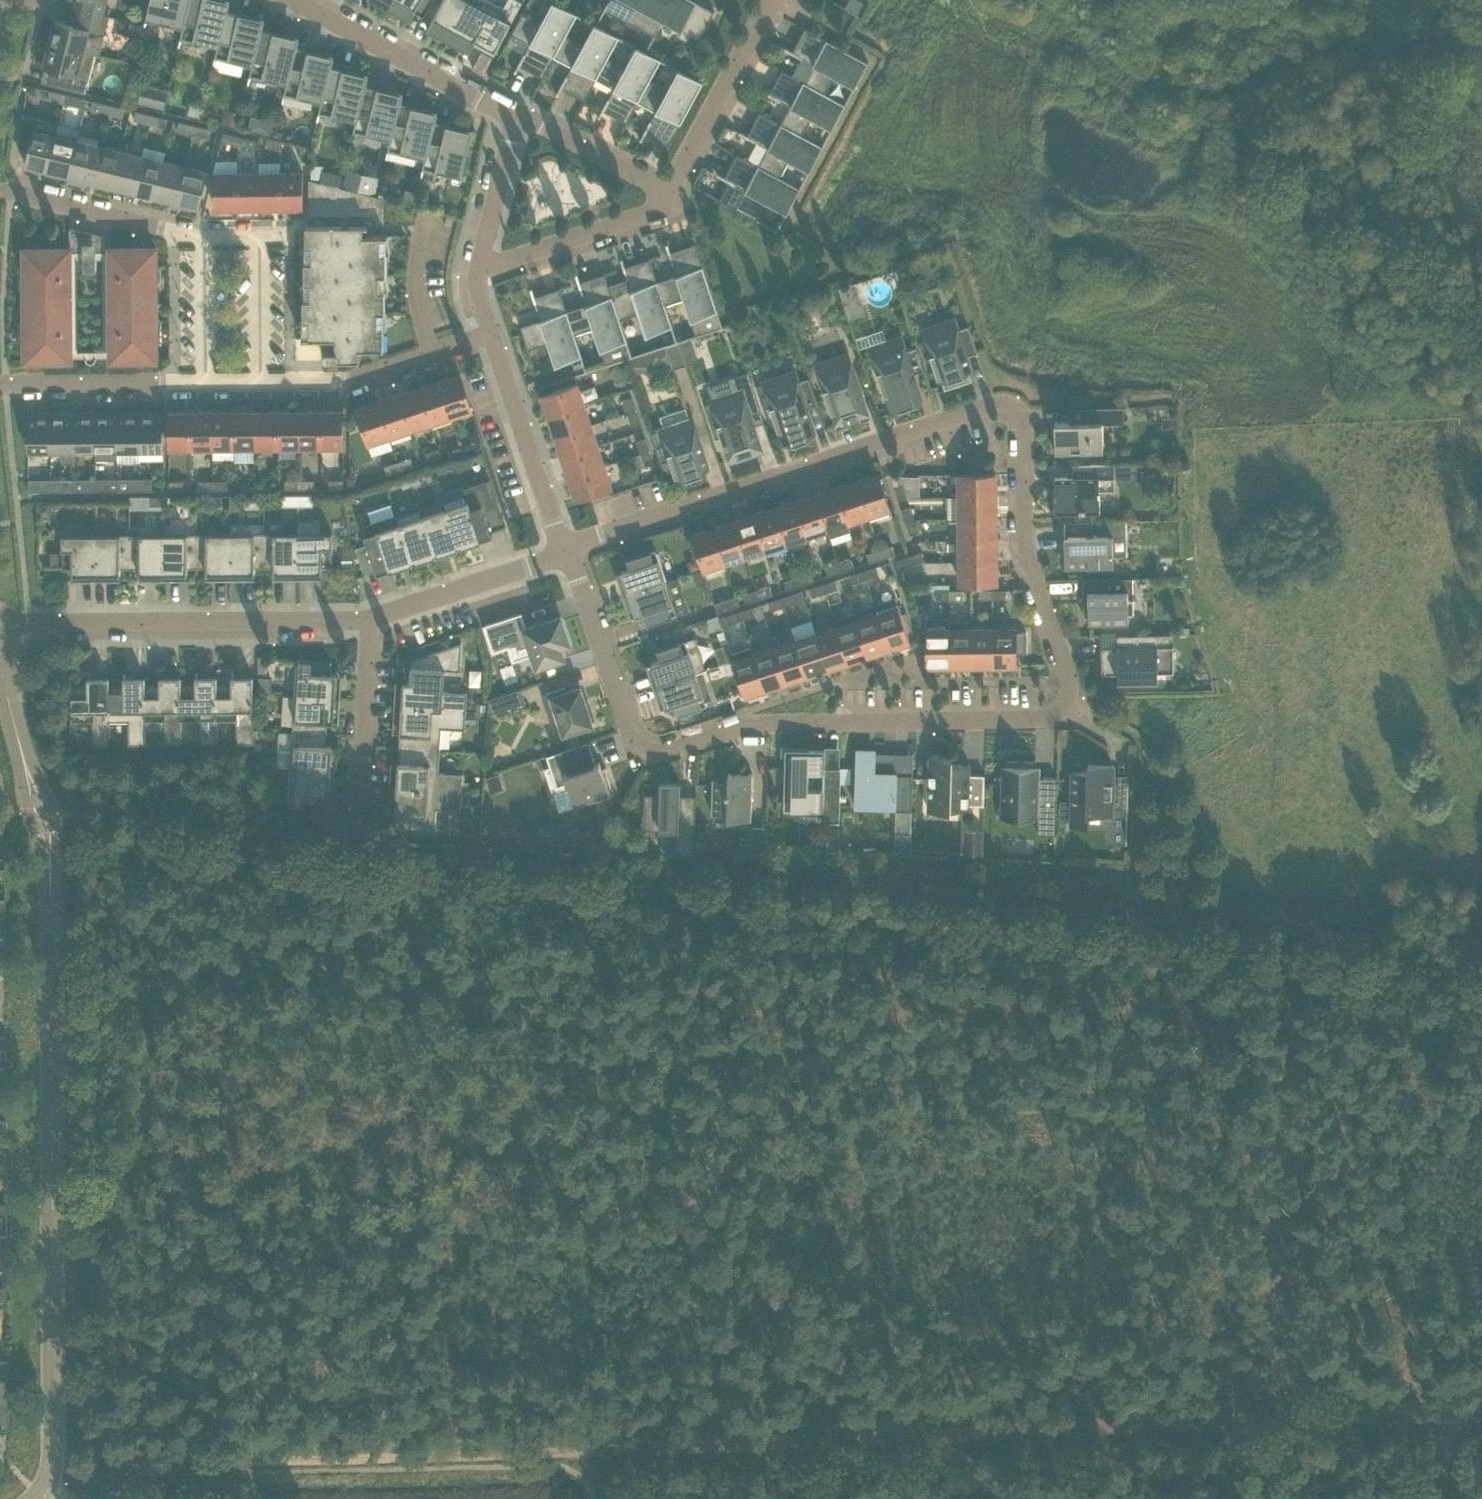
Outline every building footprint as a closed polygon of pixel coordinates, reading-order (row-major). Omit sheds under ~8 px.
[(70,6),(104,14),(107,0),(72,0),(70,6)] [(144,27),(145,28),(147,20),(175,27),(174,27),(182,29),(178,46),(179,46),(190,0),(150,0),(144,24),(144,27)] [(179,46),(180,46),(181,38),(209,45),(209,46),(217,48),(213,64),(213,65),(229,0),(213,0),(213,1),(207,0),(190,0),(179,46)] [(213,65),(214,65),(216,57),(244,64),(244,65),(251,66),(247,83),(248,83),(264,18),(249,14),(247,20),(239,18),(241,12),(228,9),(230,0),(229,0),(213,65)] [(388,8),(401,15),(404,9),(412,14),(415,8),(424,13),(431,0),(393,0),(388,8)] [(424,13),(433,18),(430,23),(438,28),(435,33),(448,40),(469,0),(431,0),(424,13)] [(448,40),(460,46),(463,41),(471,46),(474,40),(494,51),(510,21),(499,15),(502,8),(488,0),(469,0),(448,40)] [(522,12),(520,15),(511,33),(530,43),(514,71),(516,72),(521,61),(527,64),(525,67),(543,77),(554,56),(566,35),(577,14),(551,0),(540,21),(522,12)] [(604,9),(624,19),(629,22),(641,0),(608,0),(604,9)] [(629,22),(635,25),(655,36),(663,19),(699,39),(714,11),(695,0),(641,0),(629,22)] [(845,8),(857,14),(863,2),(860,0),(849,0),(845,8)] [(55,18),(49,42),(83,51),(86,37),(105,34),(109,16),(104,14),(70,6),(67,22),(56,19),(57,19),(55,18)] [(264,18),(248,83),(249,83),(251,76),(278,82),(278,83),(286,85),(282,102),(283,102),(298,36),(283,33),(282,39),(274,37),(275,31),(262,28),(265,18),(264,18)] [(624,19),(616,35),(619,37),(621,38),(629,22),(624,19)] [(629,22),(621,38),(626,41),(635,25),(629,22)] [(582,44),(566,35),(554,56),(571,65),(556,94),(558,94),(563,84),(568,87),(566,90),(585,100),(596,79),(608,57),(619,37),(616,35),(594,23),(582,44)] [(868,62),(822,37),(805,27),(795,46),(798,48),(796,53),(785,47),(784,48),(812,63),(803,81),(825,93),(834,75),(855,86),(868,62)] [(298,36),(283,102),(285,94),(313,101),(313,102),(321,104),(317,120),(333,55),(318,51),(316,57),(295,52),(297,46),(299,37),(298,36)] [(83,51),(49,42),(43,66),(45,67),(45,66),(55,68),(51,84),(85,92),(94,53),(83,51)] [(608,57),(596,79),(613,88),(598,116),(600,117),(605,106),(610,109),(608,113),(627,122),(638,101),(649,80),(661,59),(636,46),(625,67),(608,57)] [(333,55),(317,120),(318,121),(320,113),(348,120),(347,120),(355,122),(351,139),(352,139),(368,74),(352,70),(351,76),(343,74),(344,68),(331,65),(334,55),(333,55)] [(667,89),(649,80),(638,101),(655,111),(640,139),(641,140),(647,129),(652,132),(650,135),(669,145),(703,82),(678,68),(667,89)] [(845,104),(825,93),(803,81),(782,70),(772,88),(776,89),(773,95),(762,89),(762,90),(790,105),(780,123),(802,135),(812,118),(832,129),(845,104)] [(368,74),(352,139),(353,139),(354,131),(382,138),(382,139),(390,141),(386,157),(386,158),(402,92),(387,88),(386,94),(378,92),(379,87),(366,83),(368,74)] [(140,91),(138,102),(163,108),(167,90),(159,88),(158,95),(140,91)] [(63,102),(65,94),(49,90),(47,98),(63,102)] [(402,92),(386,158),(387,158),(389,150),(417,157),(424,159),(420,176),(421,176),(437,111),(422,107),(420,113),(399,108),(401,102),(403,92),(402,92)] [(81,98),(65,94),(63,102),(79,106),(81,98)] [(107,112),(109,104),(92,101),(90,108),(107,112)] [(184,116),(197,119),(200,106),(187,103),(184,116)] [(125,108),(109,104),(107,112),(123,116),(125,108)] [(224,109),(220,123),(236,127),(239,112),(224,109)] [(150,123),(152,115),(136,111),(134,119),(150,123)] [(437,111),(421,176),(422,176),(424,169),(451,175),(451,176),(461,178),(461,177),(472,129),(456,126),(455,131),(434,126),(435,121),(438,111),(437,111)] [(823,146),(802,135),(780,123),(759,112),(750,130),(753,131),(750,137),(740,131),(739,132),(767,148),(758,165),(780,177),(789,160),(809,171),(823,146)] [(152,115),(150,123),(166,127),(168,119),(152,115)] [(193,133),(195,125),(179,121),(177,129),(193,133)] [(195,125),(193,133),(209,137),(211,129),(195,125)] [(46,169),(55,134),(33,129),(25,164),(46,169)] [(223,132),(221,140),(236,144),(236,135),(223,132)] [(55,134),(46,169),(68,175),(77,139),(55,134)] [(236,135),(236,144),(249,147),(251,139),(236,135)] [(267,136),(265,144),(266,145),(281,148),(281,140),(267,136)] [(77,139),(68,175),(90,180),(99,145),(77,139)] [(300,144),(300,159),(310,159),(310,147),(300,144)] [(99,145),(90,180),(112,185),(120,150),(99,145)] [(120,150),(112,185),(133,191),(142,155),(120,150)] [(800,188),(780,177),(758,165),(737,153),(727,171),(730,173),(728,178),(717,173),(716,174),(729,181),(719,199),(757,220),(766,202),(786,213),(800,188)] [(142,155),(133,191),(155,196),(164,161),(142,155)] [(164,161),(155,196),(177,201),(185,166),(164,161)] [(207,171),(185,166),(177,201),(199,207),(207,171)] [(281,171),(259,172),(259,207),(281,207),(281,171)] [(303,207),(303,187),(303,171),(281,171),(281,207),(303,207)] [(237,207),(237,172),(215,172),(215,208),(237,207)] [(259,172),(237,172),(237,207),(259,207),(259,172)] [(328,359),(359,359),(359,348),(384,347),(384,326),(378,327),(378,311),(385,311),(385,290),(379,290),(379,274),(386,274),(386,252),(381,253),(380,237),(388,237),(388,234),(368,234),(368,225),(383,225),(383,197),(376,196),(363,193),(321,182),(309,179),(309,197),(310,197),(310,224),(306,224),(306,245),(312,245),(312,260),(304,261),(305,282),(310,282),(310,298),(303,298),(303,319),(309,319),(309,335),(302,335),(302,337),(328,337),(328,350),(325,350),(323,352),(323,354),(323,356),(325,358),(328,359)] [(402,201),(412,203),(414,193),(404,191),(402,201)] [(96,251),(105,251),(105,236),(83,230),(83,236),(76,238),(76,258),(84,257),(84,269),(96,269),(96,251)] [(722,327),(695,243),(675,249),(677,253),(671,255),(667,244),(666,244),(676,275),(657,281),(665,304),(684,298),(696,335),(722,327)] [(110,247),(111,357),(111,360),(156,359),(156,341),(151,341),(151,320),(156,320),(156,286),(150,286),(150,276),(161,276),(161,264),(156,264),(155,247),(110,247)] [(71,360),(71,357),(70,248),(24,248),(24,266),(30,266),(30,287),(24,287),(25,321),(30,321),(30,342),(25,342),(25,360),(71,360)] [(627,279),(609,285),(620,319),(638,313),(645,335),(672,326),(665,304),(657,281),(650,258),(630,264),(631,268),(626,270),(622,258),(620,259),(627,279)] [(585,304),(567,310),(574,334),(592,328),(605,365),(629,357),(632,356),(620,319),(609,285),(604,273),(585,279),(586,283),(581,285),(577,273),(575,274),(585,304)] [(852,283),(838,288),(848,316),(861,312),(852,283)] [(540,319),(520,326),(528,349),(548,343),(555,365),(580,356),(574,334),(567,310),(559,287),(540,294),(541,298),(535,299),(532,288),(530,288),(540,319)] [(964,356),(977,352),(968,325),(955,329),(953,321),(925,330),(944,389),(972,380),(964,356)] [(693,336),(679,341),(681,349),(696,345),(693,336)] [(891,406),(919,397),(911,373),(924,369),(915,342),(902,347),(899,338),(872,347),(891,406)] [(679,341),(665,346),(670,362),(672,368),(686,364),(681,349),(679,341)] [(632,356),(629,357),(634,374),(670,362),(665,346),(632,356)] [(866,415),(846,356),(819,365),(838,424),(866,415)] [(579,362),(572,364),(576,373),(585,370),(582,361),(579,362)] [(632,378),(628,365),(619,368),(623,381),(632,378)] [(713,401),(707,403),(719,439),(722,438),(729,459),(732,458),(759,449),(762,448),(754,425),(765,422),(763,416),(756,397),(749,373),(709,386),(714,399),(712,400),(713,401)] [(785,441),(812,432),(805,408),(817,404),(808,377),(796,381),(793,373),(765,382),(785,441)] [(439,381),(451,415),(471,408),(460,374),(439,381)] [(439,381),(419,388),(430,422),(451,415),(439,381)] [(549,414),(583,403),(576,382),(542,393),(549,414)] [(430,422),(419,388),(398,395),(409,428),(430,422)] [(409,428),(398,395),(377,401),(388,435),(409,428)] [(763,395),(756,397),(763,416),(769,414),(763,395)] [(627,412),(636,409),(631,396),(623,399),(627,412)] [(388,435),(377,401),(356,408),(367,442),(388,435)] [(583,403),(549,414),(556,435),(590,424),(583,403)] [(1070,421),(1057,421),(1054,421),(1055,453),(1103,452),(1102,421),(1123,421),(1123,406),(1069,408),(1070,421)] [(662,425),(649,429),(663,472),(676,468),(678,476),(706,467),(686,407),(659,416),(662,425)] [(636,409),(627,412),(631,425),(640,422),(636,409)] [(321,446),(321,410),(299,411),(299,446),(321,446)] [(343,410),(321,410),(321,446),(343,446),(343,410)] [(190,447),(190,411),(168,411),(168,447),(190,447)] [(212,447),(212,411),(190,411),(190,447),(212,447)] [(234,447),(234,411),(212,411),(212,447),(234,447)] [(256,411),(234,411),(234,447),(256,447),(256,411)] [(278,446),(277,411),(256,411),(256,447),(278,446)] [(299,446),(299,411),(277,411),(278,446),(299,446)] [(80,414),(73,414),(73,450),(95,450),(95,412),(80,412),(80,414)] [(110,412),(95,412),(95,450),(95,458),(118,458),(118,449),(117,414),(112,414),(110,414),(110,412)] [(124,414),(123,414),(117,414),(118,449),(140,449),(139,412),(124,412),(124,414)] [(162,414),(156,414),(155,414),(155,412),(139,412),(140,449),(163,449),(162,414)] [(35,415),(34,415),(28,415),(28,450),(51,450),(51,413),(35,413),(35,415)] [(66,413),(51,413),(51,450),(62,450),(63,462),(73,462),(73,450),(73,414),(66,415),(66,413)] [(590,424),(556,435),(563,456),(596,445),(590,424)] [(640,453),(649,450),(645,437),(636,440),(640,453)] [(461,447),(463,455),(476,451),(473,442),(461,447)] [(603,465),(596,445),(563,456),(569,476),(603,465)] [(463,455),(461,447),(448,451),(450,460),(463,455)] [(428,461),(441,457),(438,448),(425,452),(428,461)] [(653,463),(649,450),(640,453),(645,466),(653,463)] [(397,461),(400,470),(413,466),(410,457),(397,461)] [(400,470),(397,461),(384,465),(387,474),(400,470)] [(1055,510),(1099,509),(1099,495),(1098,495),(1098,490),(1114,490),(1113,464),(1073,465),(1073,476),(1055,477),(1055,491),(1056,491),(1056,496),(1055,496),(1055,510)] [(603,465),(569,476),(576,497),(610,486),(603,465)] [(418,473),(409,476),(412,485),(421,481),(418,473)] [(878,473),(857,480),(868,514),(889,507),(878,473)] [(959,496),(995,495),(995,473),(959,474),(959,496)] [(412,485),(409,476),(401,479),(403,487),(412,485)] [(73,478),(51,479),(51,491),(73,491),(73,478)] [(95,478),(73,478),(73,491),(96,490),(95,478)] [(118,490),(118,478),(95,478),(96,490),(118,490)] [(140,478),(118,478),(118,490),(140,490),(140,478)] [(140,478),(140,490),(152,490),(152,478),(140,478)] [(51,491),(51,479),(28,479),(28,491),(51,491)] [(328,480),(328,488),(343,488),(343,479),(328,480)] [(213,481),(213,489),(227,489),(227,480),(213,481)] [(299,488),(299,480),(285,480),(285,489),(299,488)] [(314,480),(299,480),(299,488),(314,488),(314,480)] [(857,480),(836,487),(848,521),(868,514),(857,480)] [(183,481),(169,481),(169,490),(184,490),(183,481)] [(213,489),(213,481),(198,481),(198,489),(213,489)] [(467,501),(445,508),(458,546),(492,535),(483,507),(492,504),(485,482),(463,490),(467,501)] [(903,483),(894,486),(898,500),(907,497),(903,483)] [(256,495),(256,486),(241,486),(241,495),(256,495)] [(256,486),(256,495),(271,495),(270,486),(256,486)] [(836,487),(816,494),(827,528),(848,521),(836,487)] [(827,528),(816,494),(795,501),(806,534),(827,528)] [(222,495),(208,495),(208,505),(222,504),(222,495)] [(234,495),(230,495),(230,510),(240,510),(240,495),(234,495)] [(297,495),(282,496),(282,505),(297,505),(297,495)] [(312,495),(297,495),(297,505),(312,505),(312,495)] [(995,517),(995,495),(959,496),(959,518),(995,517)] [(163,496),(149,496),(149,505),(163,505),(163,496)] [(806,534),(795,501),(774,507),(785,541),(806,534)] [(371,522),(361,525),(366,541),(376,573),(411,562),(396,516),(396,514),(394,514),(390,502),(367,510),(371,522)] [(50,504),(38,504),(38,515),(50,515),(50,504)] [(905,521),(914,518),(910,505),(901,508),(905,521)] [(785,541),(774,507),(754,514),(765,548),(785,541)] [(420,508),(396,516),(411,562),(435,554),(423,516),(420,508)] [(445,508),(423,516),(435,554),(458,546),(445,508)] [(765,548),(754,514),(733,521),(744,555),(765,548)] [(995,539),(995,517),(959,518),(960,540),(995,539)] [(914,518),(905,521),(910,534),(919,531),(914,518)] [(1079,521),(1080,535),(1064,535),(1064,567),(1113,566),(1112,535),(1127,535),(1126,520),(1079,521)] [(744,555),(733,521),(712,528),(723,562),(744,555)] [(723,562),(712,528),(692,535),(703,568),(723,562)] [(298,578),(297,532),(264,533),(264,566),(274,566),(274,572),(284,572),(284,578),(298,578)] [(312,572),(321,572),(321,566),(332,566),(332,532),(297,532),(298,578),(312,578),(312,572)] [(163,533),(129,534),(130,567),(140,567),(139,573),(149,573),(149,579),(163,579),(163,533)] [(197,533),(163,533),(163,579),(177,579),(177,573),(187,573),(187,567),(197,567),(197,533)] [(230,533),(197,533),(197,567),(207,567),(207,573),(217,573),(217,579),(230,579),(230,533)] [(264,533),(230,533),(230,579),(244,579),(244,573),(254,573),(254,566),(264,566),(264,533)] [(96,580),(96,534),(61,534),(62,551),(62,563),(62,568),(72,568),(72,574),(82,574),(82,580),(96,580)] [(130,567),(129,534),(96,534),(96,580),(110,580),(110,574),(120,574),(120,567),(130,567)] [(995,539),(960,540),(960,561),(995,561),(995,539)] [(892,544),(879,549),(882,557),(895,553),(892,544)] [(630,568),(621,571),(624,580),(619,582),(623,595),(666,581),(655,548),(626,558),(630,568)] [(882,557),(879,549),(866,553),(869,562),(882,557)] [(62,563),(62,551),(51,551),(51,563),(62,563)] [(921,551),(908,555),(911,564),(924,560),(921,551)] [(911,564),(908,555),(895,559),(898,568),(911,564)] [(698,558),(688,561),(691,572),(702,568),(698,558)] [(838,562),(841,571),(854,567),(851,558),(838,562)] [(995,561),(960,561),(960,583),(996,583),(995,561)] [(841,571),(838,562),(825,566),(828,575),(841,571)] [(876,565),(863,570),(866,578),(879,574),(876,565)] [(702,569),(692,573),(696,585),(697,584),(706,582),(702,570),(702,569)] [(866,578),(863,570),(850,574),(853,583),(866,578)] [(797,576),(800,585),(813,580),(810,571),(797,576)] [(900,572),(904,584),(929,584),(934,584),(934,572),(900,572)] [(800,585),(797,576),(784,580),(787,589),(800,585)] [(1087,601),(1082,601),(1083,615),(1088,614),(1088,623),(1128,622),(1128,614),(1133,614),(1132,599),(1127,599),(1127,592),(1132,592),(1132,577),(1098,578),(1099,591),(1087,591),(1087,601)] [(822,583),(825,592),(838,588),(835,579),(822,583)] [(677,613),(666,581),(623,595),(627,608),(633,606),(636,615),(644,613),(647,623),(677,613)] [(825,592),(822,583),(809,587),(812,596),(825,592)] [(769,585),(756,589),(759,598),(772,594),(769,585)] [(759,598),(756,589),(743,593),(746,602),(759,598)] [(963,589),(949,590),(949,599),(963,599),(963,589)] [(992,598),(992,589),(979,589),(979,598),(992,598)] [(992,589),(992,598),(1006,598),(1006,589),(992,589)] [(949,599),(949,590),(935,590),(936,599),(949,599)] [(794,592),(781,597),(784,605),(797,601),(794,592)] [(735,596),(714,603),(717,612),(738,605),(735,596)] [(895,596),(874,603),(888,647),(910,640),(895,596)] [(784,605),(781,597),(768,601),(771,610),(784,605)] [(874,603),(854,610),(854,611),(855,611),(857,619),(857,620),(868,653),(888,647),(874,603)] [(740,610),(743,619),(756,615),(753,606),(740,610)] [(740,610),(726,615),(729,623),(743,619),(740,610)] [(857,620),(857,619),(855,611),(854,611),(834,618),(836,626),(847,660),(868,653),(857,620)] [(493,651),(508,646),(515,644),(517,648),(529,644),(537,666),(564,657),(560,646),(569,643),(560,616),(526,627),(521,612),(484,624),(493,651)] [(922,612),(913,612),(918,627),(922,627),(922,612)] [(971,628),(972,628),(972,620),(949,620),(949,628),(950,664),(971,664),(971,628)] [(836,626),(816,633),(827,667),(847,660),(836,626)] [(949,628),(927,629),(927,664),(950,664),(949,628)] [(993,628),(972,628),(971,628),(971,664),(993,664),(993,628)] [(1026,632),(1015,632),(1015,628),(993,628),(993,664),(1015,663),(1015,652),(1027,652),(1026,632)] [(816,633),(795,640),(806,674),(827,667),(816,633)] [(1117,673),(1117,680),(1137,679),(1137,673),(1173,672),(1172,645),(1157,646),(1156,634),(1116,635),(1117,647),(1101,647),(1101,674),(1117,673)] [(654,671),(649,673),(653,686),(705,669),(695,636),(656,649),(659,659),(651,662),(654,671)] [(795,640),(775,646),(786,680),(806,674),(795,640)] [(445,667),(445,669),(460,670),(462,642),(410,659),(410,665),(445,667)] [(775,646),(754,653),(765,687),(786,680),(775,646)] [(754,653),(753,648),(731,655),(732,658),(733,661),(737,672),(737,674),(744,694),(765,687),(754,653)] [(729,649),(717,653),(720,662),(732,658),(731,655),(729,649)] [(335,684),(336,674),(330,673),(331,660),(297,658),(295,695),(341,698),(341,684),(335,684)] [(733,661),(723,665),(726,675),(727,675),(737,672),(733,661)] [(555,663),(548,665),(550,674),(557,672),(555,663)] [(465,710),(466,692),(443,690),(445,669),(445,667),(410,665),(404,665),(402,691),(395,691),(394,706),(465,710)] [(705,669),(653,686),(657,699),(663,698),(666,707),(674,704),(677,714),(706,705),(703,694),(710,692),(703,670),(706,670),(705,669)] [(231,683),(217,683),(217,720),(237,719),(237,743),(253,743),(253,729),(253,693),(253,675),(238,675),(233,676),(232,676),(231,676),(231,683)] [(123,684),(109,684),(109,721),(128,720),(128,744),(145,743),(145,720),(145,683),(145,676),(123,677),(123,684)] [(159,683),(145,683),(145,720),(164,720),(165,743),(181,743),(181,720),(181,683),(181,676),(159,676),(159,683)] [(195,676),(195,683),(181,683),(181,720),(200,720),(201,743),(217,743),(217,720),(217,683),(217,676),(195,676)] [(87,684),(72,684),(72,721),(93,721),(93,744),(95,744),(109,744),(108,677),(94,677),(89,677),(88,677),(87,677),(87,684)] [(259,680),(258,693),(259,693),(269,693),(270,678),(259,677),(259,680)] [(565,686),(542,694),(552,724),(560,722),(563,733),(592,724),(591,720),(594,719),(590,706),(587,707),(580,686),(566,690),(565,686)] [(521,688),(488,699),(487,714),(525,702),(521,688)] [(295,695),(292,731),(326,733),(327,721),(333,721),(334,711),(340,712),(341,698),(295,695)] [(465,713),(465,710),(394,706),(393,721),(400,722),(399,747),(439,749),(440,726),(464,728),(464,722),(465,713)] [(465,713),(464,722),(475,722),(475,714),(465,713)] [(326,733),(292,731),(290,767),(336,769),(337,756),(331,755),(332,745),(325,745),(326,733)] [(599,761),(595,762),(588,741),(546,755),(556,786),(567,783),(568,787),(567,787),(568,789),(569,789),(575,805),(610,794),(608,788),(612,786),(606,767),(602,768),(599,761)] [(390,772),(389,787),(461,791),(461,779),(462,772),(438,771),(439,749),(399,747),(398,772),(390,772)] [(823,822),(839,823),(840,767),(824,766),(825,750),(785,749),(784,796),(781,796),(781,803),(783,803),(783,810),(823,810),(823,822)] [(264,752),(254,752),(253,765),(263,765),(264,752)] [(894,850),(911,850),(913,754),(912,754),(911,774),(896,774),(896,754),(857,753),(857,752),(856,752),(854,804),(895,805),(895,810),(910,810),(910,833),(895,833),(894,850)] [(929,757),(927,810),(950,811),(950,807),(968,807),(968,804),(983,805),(984,774),(969,774),(969,764),(961,764),(951,763),(951,757),(929,757)] [(1038,807),(1037,817),(1037,833),(1055,834),(1056,777),(1034,776),(1035,760),(1006,760),(1006,776),(990,775),(990,776),(1000,776),(999,806),(1038,807)] [(1072,771),(1071,823),(1087,824),(1087,812),(1111,813),(1111,808),(1127,808),(1128,780),(1112,780),(1112,765),(1087,764),(1087,772),(1072,771)] [(336,769),(290,767),(288,803),(322,805),(323,792),(329,793),(329,783),(335,783),(336,769)] [(497,771),(485,775),(490,792),(503,788),(497,771)] [(712,778),(711,813),(727,813),(727,819),(736,820),(751,820),(752,773),(737,773),(730,772),(728,772),(728,774),(728,778),(712,778)] [(677,854),(694,854),(696,795),(693,795),(693,802),(679,801),(680,784),(660,783),(660,794),(644,794),(643,829),(677,830),(677,854)] [(389,787),(388,802),(396,803),(395,814),(394,829),(435,831),(436,808),(460,809),(460,802),(461,791),(389,787)] [(750,826),(749,856),(766,856),(767,826),(750,826)] [(983,830),(964,830),(964,853),(982,854),(983,830)]
